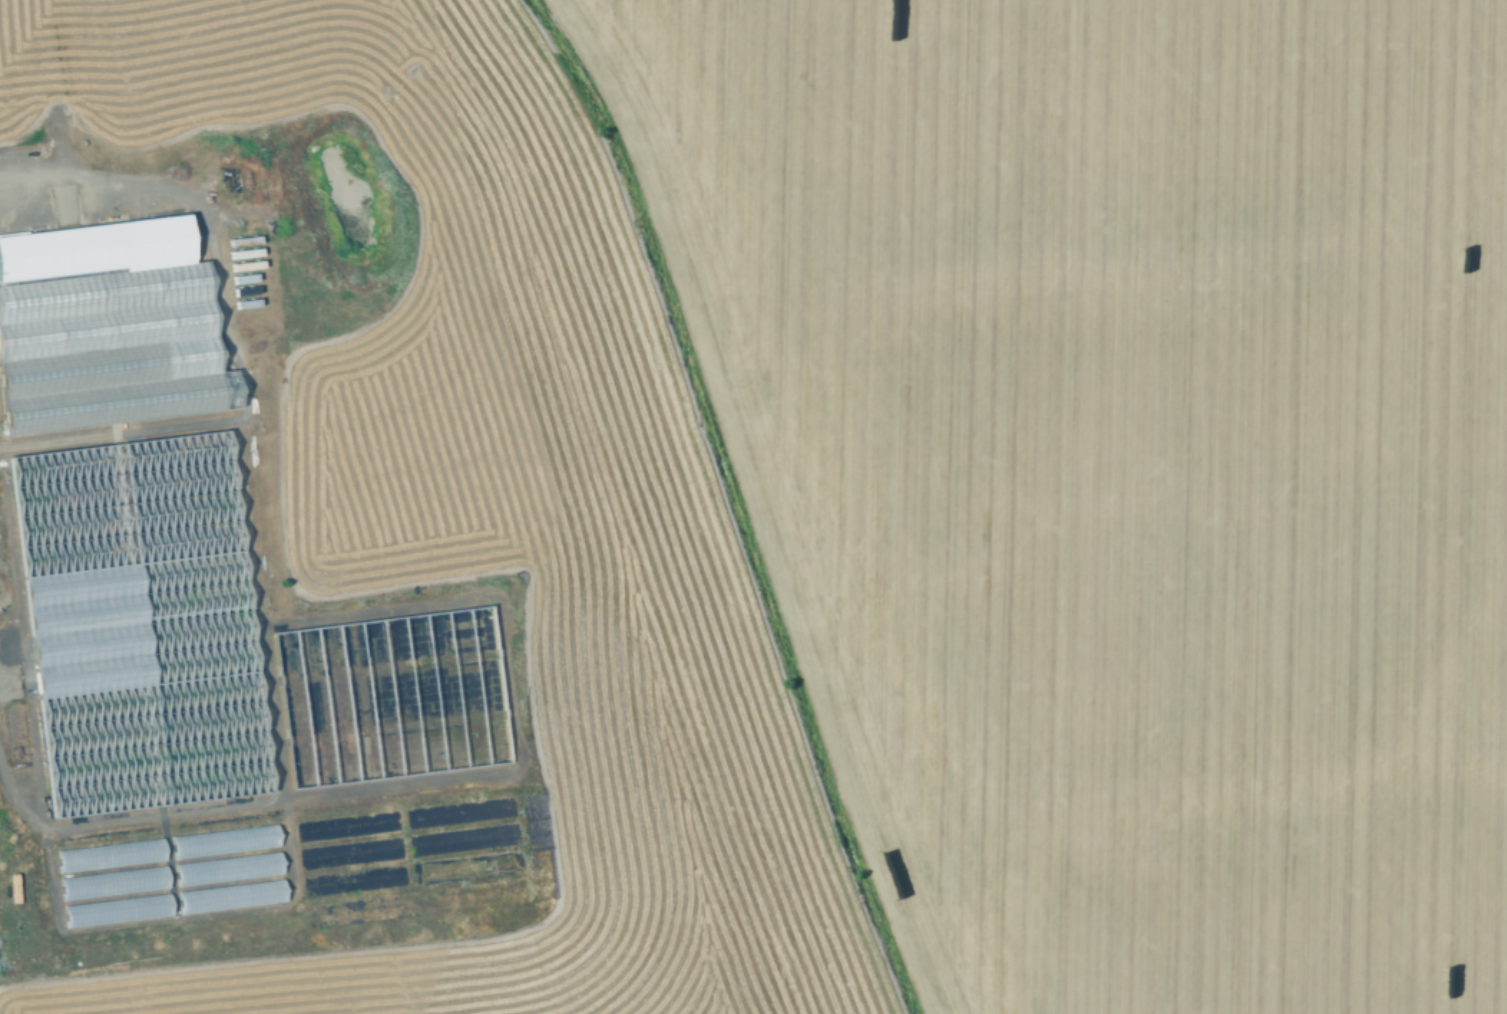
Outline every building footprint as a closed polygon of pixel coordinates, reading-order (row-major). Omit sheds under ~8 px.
[(191,258),(0,280),(0,234),(186,212),(191,258)] [(5,434),(0,390),(0,285),(206,260),(220,370),(231,369),(235,406),(5,434)] [(268,791),(49,817),(5,455),(224,429),(268,791)] [(505,759),(289,787),(269,632),(486,604),(505,759)] [(167,833),(272,820),(275,844),(170,857),(167,833)] [(53,846),(160,833),(163,857),(56,869),(53,846)] [(171,860),(277,847),(279,871),(175,884),(171,860)] [(57,874),(162,862),(165,886),(60,898),(57,874)] [(174,887),(280,875),(283,898),(177,910),(174,887)] [(60,901),(166,889),(169,911),(63,924),(60,901)]
